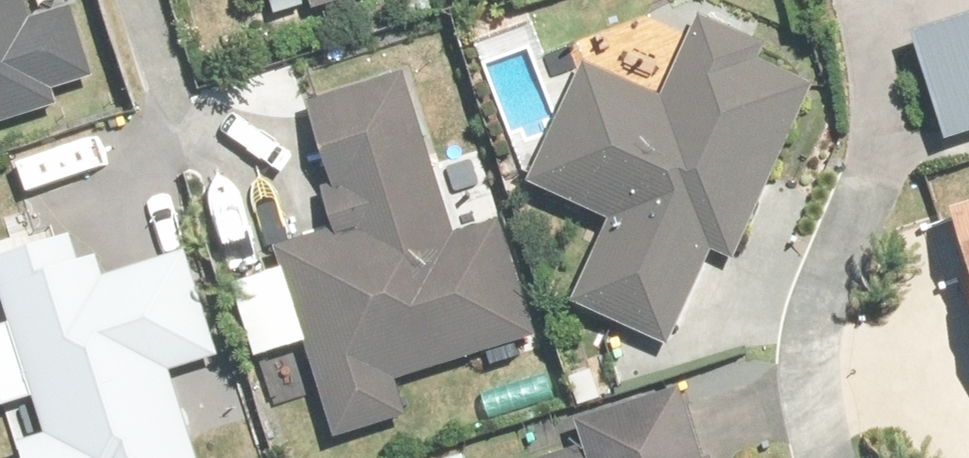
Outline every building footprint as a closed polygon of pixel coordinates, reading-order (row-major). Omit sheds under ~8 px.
[(63,116),(58,103),(100,88),(71,8),(32,22),(24,0),(0,0),(0,138),(63,116)] [(318,12),(364,0),(314,0),(318,12)] [(778,50),(706,16),(664,104),(589,68),(532,188),(613,227),(574,307),(666,351),(715,250),(734,259),(815,91),(770,69),(778,50)] [(968,139),(968,23),(914,41),(950,146),(968,139)] [(410,79),(310,109),(334,191),(325,193),(338,236),(288,251),(294,271),(239,287),(261,361),(312,345),(340,440),(409,419),(398,384),(535,343),(499,223),(456,235),(410,79)] [(956,220),(968,262),(968,216),(956,220)] [(187,248),(107,273),(103,258),(88,262),(79,234),(32,249),(29,238),(0,247),(0,381),(8,407),(38,397),(50,436),(20,445),(24,457),(203,457),(176,372),(221,358),(187,248)] [(691,396),(577,426),(581,441),(517,457),(707,457),(691,396)]
